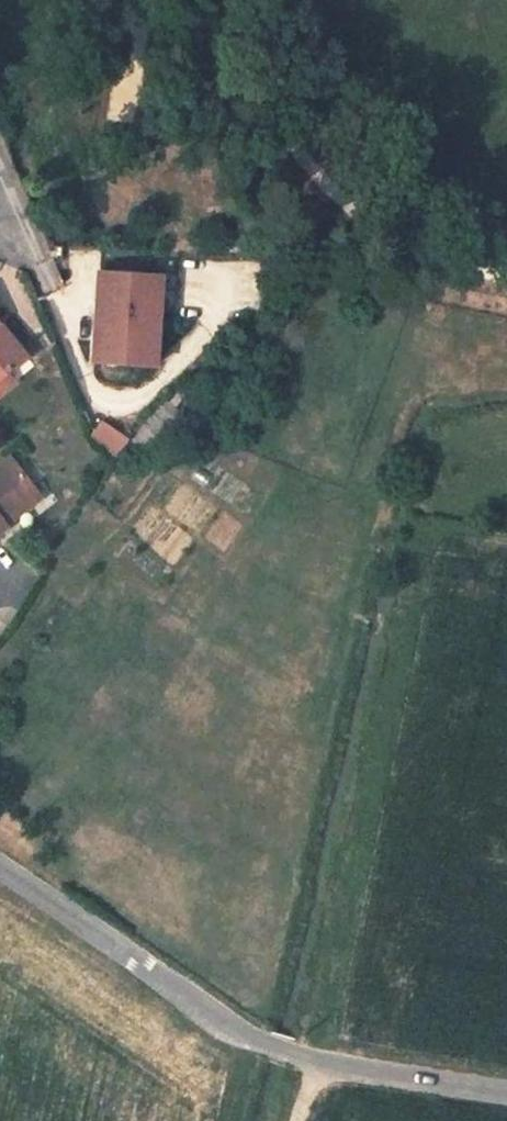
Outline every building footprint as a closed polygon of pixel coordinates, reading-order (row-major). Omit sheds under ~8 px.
[(103,274),(97,353),(109,354),(108,368),(155,371),(159,367),(165,278),(103,274)] [(7,375),(26,358),(3,330),(0,332),(0,380),(7,375)] [(97,353),(96,367),(108,368),(109,354),(97,353)] [(15,384),(7,375),(0,380),(0,397),(15,384)] [(118,460),(135,442),(109,420),(98,433),(118,460)] [(11,526),(9,524),(6,519),(42,492),(16,458),(0,470),(0,534),(11,526)] [(6,519),(9,524),(45,497),(42,492),(6,519)]
